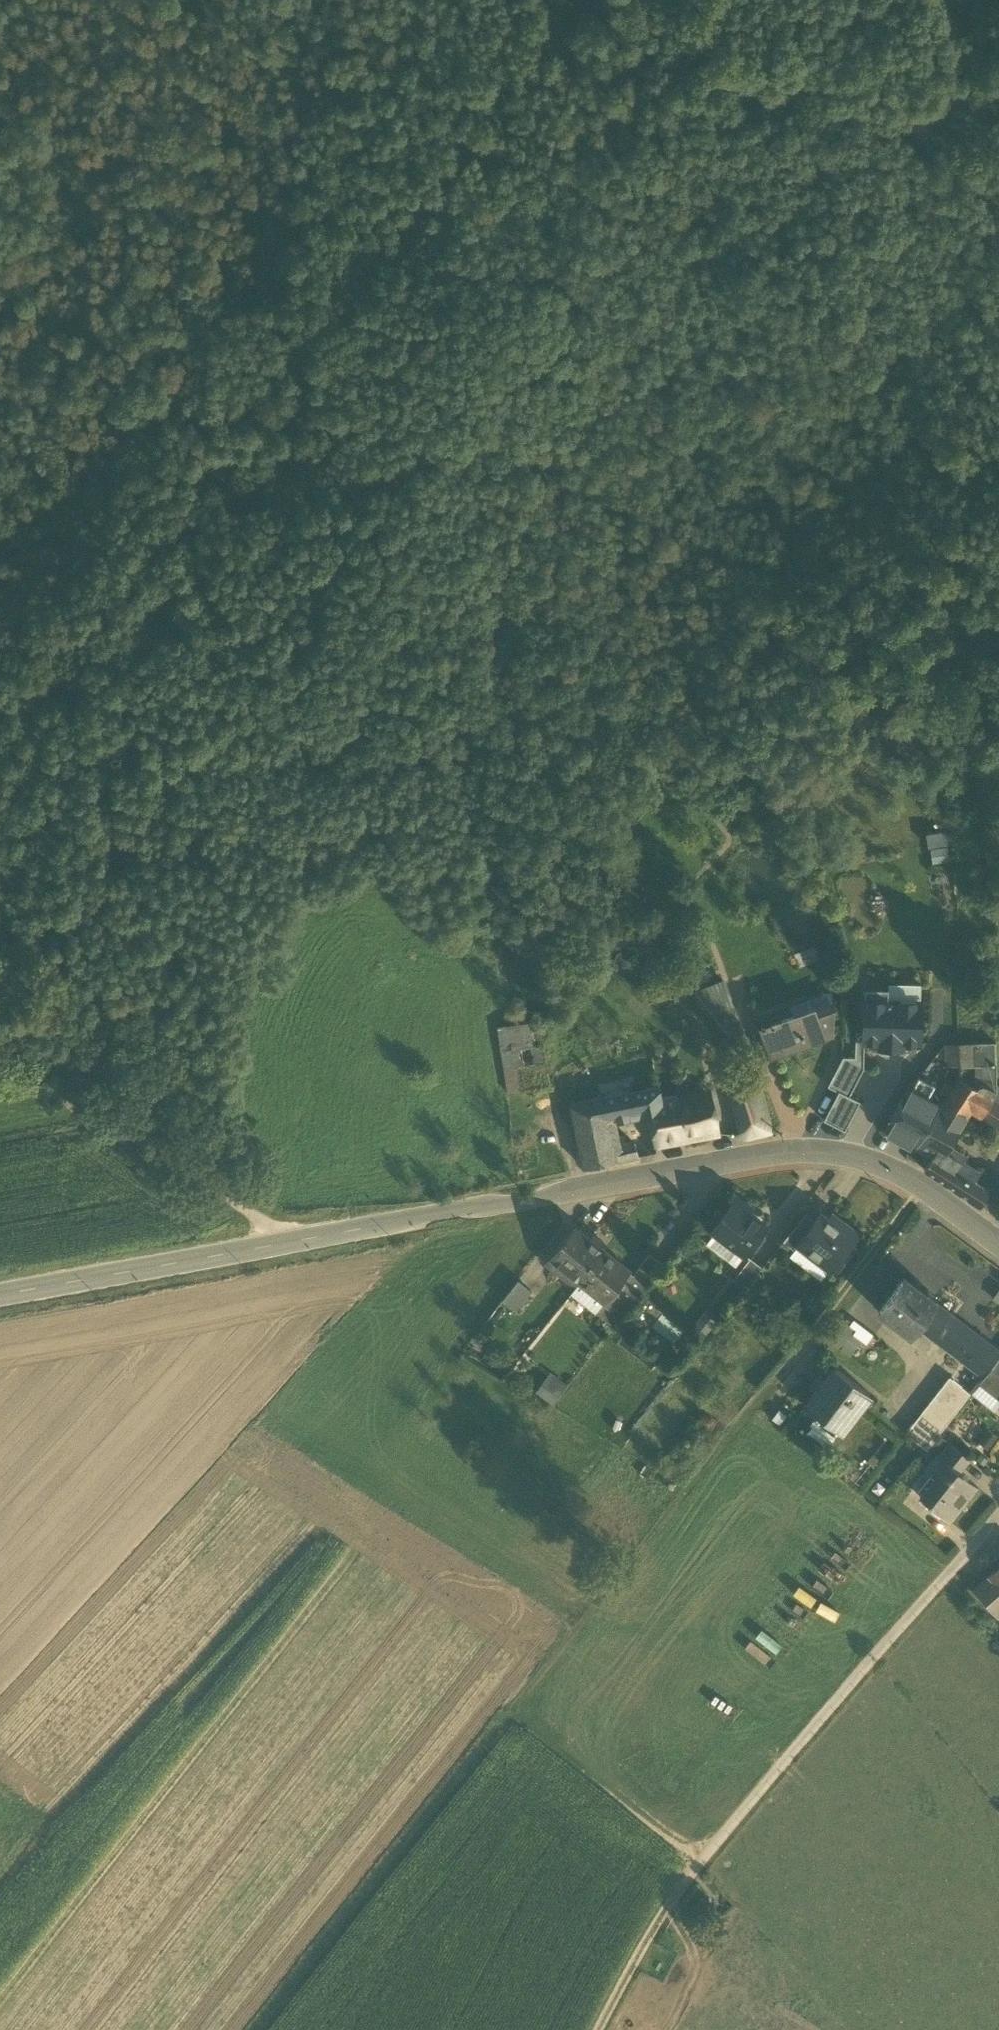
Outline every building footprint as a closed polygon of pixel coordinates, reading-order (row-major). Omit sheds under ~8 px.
[(925,831),(927,862),(947,860),(944,829),(925,831)] [(971,971),(971,957),(962,957),(962,971),(971,971)] [(864,1032),(864,1042),(880,1042),(880,1048),(902,1048),(902,1043),(920,1043),(921,985),(889,984),(889,989),(865,989),(864,1032)] [(832,991),(817,996),(821,1007),(832,1003),(832,991)] [(821,1007),(813,1010),(823,1039),(831,1036),(832,1003),(821,1007)] [(733,1007),(712,1015),(729,1038),(742,1033),(733,1007)] [(813,1010),(761,1028),(771,1057),(823,1039),(813,1010)] [(535,1022),(498,1028),(504,1068),(520,1066),(544,1062),(542,1056),(535,1022)] [(850,1096),(864,1068),(864,1042),(864,1032),(856,1032),(856,1058),(843,1057),(829,1086),(839,1091),(850,1096)] [(971,1066),(971,1043),(958,1044),(958,1066),(971,1066)] [(995,1043),(971,1043),(971,1066),(971,1067),(995,1066),(995,1043)] [(958,1044),(944,1044),(945,1081),(958,1081),(959,1080),(958,1079),(958,1044)] [(544,1062),(520,1066),(524,1090),(550,1086),(544,1062)] [(520,1066),(504,1068),(508,1093),(524,1090),(520,1066)] [(979,1092),(958,1079),(959,1080),(958,1081),(944,1103),(967,1117),(970,1111),(981,1118),(992,1100),(996,1092),(995,1066),(982,1067),(982,1073),(979,1092)] [(921,1075),(887,1133),(916,1149),(922,1137),(932,1120),(935,1122),(943,1108),(942,1107),(927,1099),(936,1084),(921,1075)] [(757,1079),(733,1086),(747,1139),(771,1133),(760,1090),(757,1079)] [(661,1099),(659,1087),(658,1087),(645,1089),(649,1111),(655,1146),(685,1140),(677,1096),(661,1099)] [(645,1089),(602,1098),(606,1119),(607,1119),(649,1111),(645,1089)] [(861,1101),(850,1096),(839,1091),(825,1121),(846,1131),(861,1101)] [(706,1093),(677,1098),(685,1140),(719,1134),(716,1121),(712,1122),(706,1093)] [(576,1103),(570,1104),(584,1169),(616,1162),(612,1140),(607,1119),(606,1119),(602,1098),(576,1103)] [(992,1100),(981,1118),(998,1128),(998,1104),(992,1100)] [(943,1108),(935,1122),(932,1120),(922,1137),(916,1149),(932,1158),(924,1170),(949,1187),(957,1172),(966,1158),(949,1147),(967,1117),(944,1103),(942,1107),(943,1108)] [(623,1138),(612,1140),(616,1162),(639,1158),(633,1143),(624,1145),(623,1138)] [(957,1172),(949,1187),(979,1208),(988,1192),(957,1172)] [(753,1210),(736,1197),(711,1231),(745,1256),(766,1227),(750,1215),(753,1210)] [(844,1222),(839,1228),(820,1213),(808,1228),(796,1244),(797,1245),(831,1271),(859,1234),(844,1222)] [(799,1221),(783,1241),(794,1250),(797,1245),(796,1244),(808,1228),(799,1221)] [(575,1228),(546,1265),(574,1287),(603,1251),(575,1228)] [(629,1271),(603,1251),(570,1293),(595,1313),(604,1302),(605,1303),(629,1272),(629,1271)] [(629,1272),(605,1303),(604,1302),(595,1313),(614,1327),(662,1264),(649,1254),(633,1275),(629,1272)] [(750,1258),(733,1280),(745,1290),(762,1268),(750,1258)] [(935,1301),(903,1277),(878,1310),(910,1334),(916,1326),(934,1302),(935,1301)] [(519,1281),(503,1301),(516,1311),(532,1291),(519,1281)] [(934,1302),(916,1326),(983,1377),(998,1357),(998,1351),(934,1302)] [(845,1322),(830,1341),(849,1355),(861,1340),(851,1334),(854,1330),(845,1322)] [(983,1377),(979,1383),(998,1398),(998,1396),(998,1357),(983,1377)] [(869,1394),(834,1367),(805,1405),(840,1432),(869,1394)] [(534,1389),(552,1401),(563,1385),(546,1373),(534,1389)] [(949,1377),(920,1414),(941,1431),(970,1394),(949,1377)] [(941,1431),(920,1414),(905,1433),(927,1450),(938,1435),(941,1431)] [(969,1458),(950,1443),(940,1456),(947,1462),(959,1471),(969,1458)] [(947,1462),(919,1496),(927,1502),(927,1503),(948,1521),(976,1486),(959,1471),(947,1462)] [(990,1576),(998,1586),(998,1568),(990,1576)] [(975,1589),(997,1615),(998,1614),(998,1586),(990,1576),(975,1589)]
